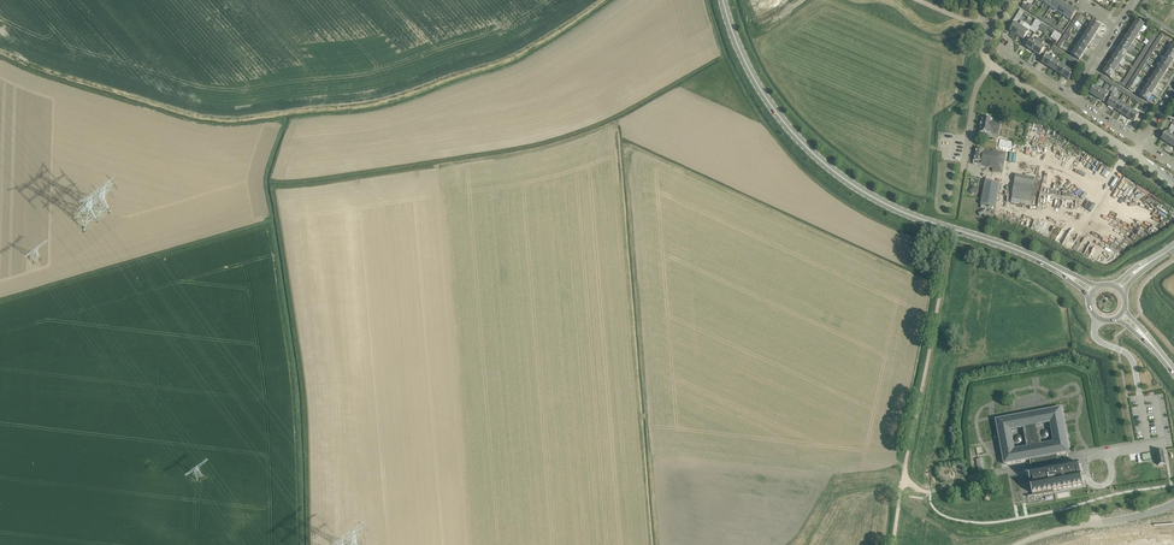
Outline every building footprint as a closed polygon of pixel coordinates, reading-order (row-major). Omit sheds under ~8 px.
[(1058,11),(1063,3),(1059,0),(1055,0),(1051,7),(1058,11)] [(1058,11),(1064,16),(1070,7),(1063,3),(1058,11)] [(1070,7),(1064,16),(1071,20),(1077,11),(1070,7)] [(1021,9),(1016,17),(1019,19),(1024,11),(1021,9)] [(1025,23),(1017,35),(1024,39),(1029,32),(1030,30),(1033,32),(1040,21),(1036,19),(1031,27),(1025,23)] [(1137,20),(1133,27),(1140,31),(1145,25),(1137,20)] [(1011,31),(1017,35),(1025,23),(1022,21),(1019,25),(1016,23),(1013,28),(1011,31)] [(1043,23),(1040,21),(1033,32),(1036,34),(1039,30),(1043,23)] [(1088,23),(1086,27),(1096,33),(1101,27),(1093,22),(1091,26),(1088,23)] [(1089,29),(1085,35),(1092,40),(1096,33),(1086,27),(1089,29)] [(1133,27),(1129,33),(1136,38),(1140,31),(1133,27)] [(1051,37),(1057,41),(1061,35),(1055,31),(1051,37)] [(1066,32),(1061,39),(1065,41),(1066,39),(1068,41),(1071,36),(1069,35),(1066,32)] [(1129,33),(1125,40),(1132,45),(1136,38),(1129,33)] [(1160,35),(1156,42),(1159,43),(1160,41),(1164,43),(1167,39),(1164,37),(1165,35),(1163,34),(1162,36),(1160,35)] [(1085,35),(1080,42),(1088,47),(1092,40),(1085,35)] [(1152,37),(1147,45),(1149,47),(1155,38),(1152,37)] [(1027,47),(1033,51),(1041,39),(1039,38),(1036,42),(1032,39),(1027,47)] [(1041,39),(1033,51),(1040,55),(1045,48),(1042,45),(1044,41),(1041,39)] [(1125,40),(1120,47),(1128,51),(1132,45),(1125,40)] [(1080,42),(1076,49),(1084,53),(1088,47),(1080,42)] [(1120,47),(1116,53),(1123,58),(1128,51),(1120,47)] [(1165,57),(1173,62),(1173,60),(1173,53),(1167,48),(1162,55),(1165,57)] [(1084,53),(1076,49),(1074,52),(1072,50),(1070,54),(1079,60),(1084,53)] [(1116,53),(1112,60),(1119,65),(1123,58),(1116,53)] [(1042,63),(1049,67),(1054,60),(1047,56),(1042,63)] [(1165,57),(1161,64),(1169,68),(1173,62),(1165,57)] [(1049,67),(1056,71),(1060,64),(1054,60),(1049,67)] [(1112,60),(1108,66),(1115,71),(1119,65),(1112,60)] [(1056,71),(1062,76),(1067,68),(1060,64),(1056,71)] [(1156,65),(1154,68),(1164,75),(1169,68),(1161,64),(1159,67),(1156,65)] [(1115,71),(1108,66),(1103,73),(1110,78),(1115,71)] [(1067,68),(1062,76),(1069,80),(1074,73),(1067,68)] [(1153,77),(1160,82),(1164,75),(1154,68),(1150,74),(1153,77)] [(1153,77),(1149,84),(1156,88),(1160,82),(1153,77)] [(1109,80),(1107,83),(1112,86),(1114,87),(1117,89),(1119,86),(1115,84),(1109,80)] [(1133,83),(1130,81),(1126,88),(1131,91),(1133,87),(1138,90),(1139,87),(1133,83)] [(1149,84),(1144,90),(1152,95),(1156,88),(1149,84)] [(1090,93),(1097,98),(1102,91),(1095,86),(1090,93)] [(1152,95),(1144,90),(1142,93),(1140,92),(1138,96),(1147,102),(1152,95)] [(1102,91),(1097,98),(1104,102),(1108,95),(1102,91)] [(1108,105),(1115,109),(1119,102),(1112,98),(1108,105)] [(1115,109),(1121,113),(1126,106),(1119,102),(1115,109)] [(1121,113),(1128,118),(1132,110),(1126,106),(1121,113)] [(1132,110),(1128,118),(1134,122),(1139,115),(1132,110)] [(981,126),(980,132),(990,134),(991,128),(999,130),(1001,123),(992,122),(993,119),(983,117),(982,123),(981,123),(981,126)] [(1162,139),(1168,144),(1173,136),(1170,134),(1171,131),(1168,129),(1162,139)] [(974,160),(974,164),(979,165),(993,168),(993,172),(1001,174),(1003,171),(1006,154),(992,150),(992,151),(977,148),(974,160)] [(1011,203),(1030,206),(1035,177),(1016,174),(1011,203)] [(979,207),(988,209),(988,206),(996,207),(1001,184),(985,181),(979,207)] [(974,186),(969,191),(972,194),(975,191),(977,193),(979,191),(974,186)] [(1057,455),(1069,452),(1061,408),(996,420),(1005,464),(1030,460),(1032,472),(1029,472),(1030,482),(1031,482),(1032,482),(1032,484),(1031,484),(1033,496),(1028,497),(1054,492),(1053,490),(1083,484),(1081,475),(1080,475),(1080,473),(1080,472),(1081,473),(1079,463),(1059,467),(1057,456),(1057,455)] [(1163,450),(1156,451),(1158,465),(1165,464),(1163,450)]
